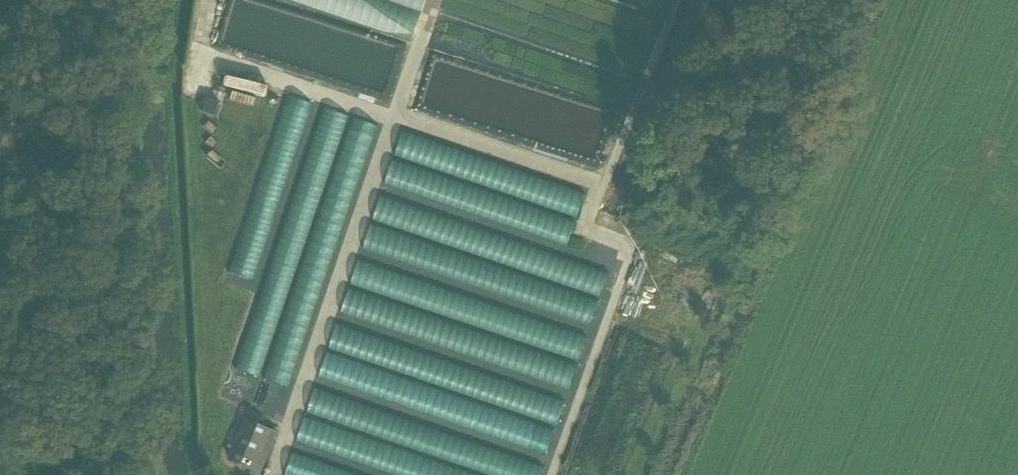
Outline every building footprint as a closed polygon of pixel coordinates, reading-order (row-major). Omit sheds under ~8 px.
[(428,0),(287,0),(417,39),(428,0)] [(283,93),(233,273),(255,279),(305,99),(283,93)] [(205,97),(200,112),(215,117),(220,103),(205,97)] [(292,411),(372,122),(346,115),(346,113),(316,105),(236,397),(257,403),(257,401),(292,411)] [(500,403),(508,380),(337,325),(329,348),(500,403)] [(555,426),(327,355),(320,377),(549,447),(555,426)] [(546,459),(314,392),(307,416),(306,416),(298,444),(404,474),(541,474),(546,459)] [(260,474),(280,433),(247,417),(228,460),(260,474)] [(290,457),(284,474),(352,474),(290,457)]
